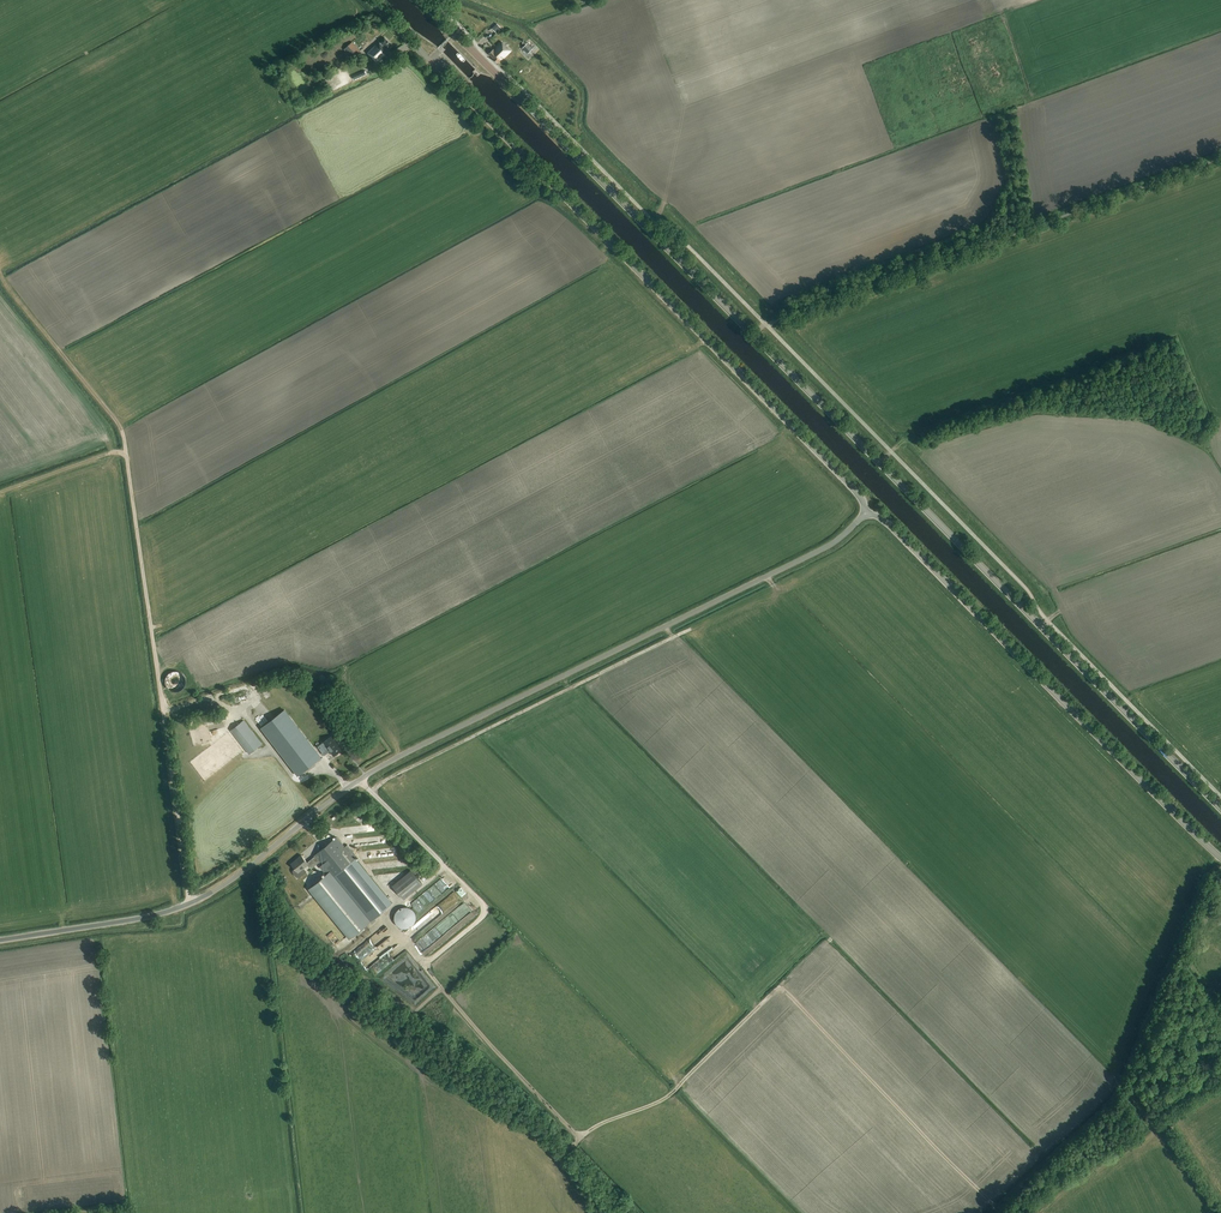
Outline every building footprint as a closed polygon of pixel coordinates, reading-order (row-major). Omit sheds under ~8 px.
[(497,33),(502,28),(497,24),(492,29),(497,33)] [(379,40),(367,52),(377,63),(389,51),(388,50),(393,45),(385,38),(381,42),(379,40)] [(360,51),(352,42),(344,50),(352,59),(360,51)] [(494,58),(493,58),(498,63),(504,57),(505,58),(512,52),(503,42),(495,49),(494,48),(490,53),(494,58)] [(528,43),(522,48),(528,54),(533,48),(528,43)] [(364,71),(353,76),(354,80),(366,74),(364,71)] [(211,649),(221,645),(219,640),(209,644),(211,649)] [(284,710),(261,728),(298,775),(321,758),(317,752),(284,710)] [(244,721),(232,729),(250,753),(262,744),(244,721)] [(326,745),(320,750),(324,755),(325,754),(329,751),(330,750),(334,756),(341,750),(331,737),(323,742),(326,745)] [(301,855),(291,864),(295,868),(294,869),(293,871),(293,872),(293,874),(295,877),(297,877),(299,878),(300,877),(305,873),(303,870),(309,865),(312,868),(319,862),(321,865),(320,866),(327,874),(309,889),(349,939),(368,923),(392,904),(352,856),(354,854),(347,845),(345,847),(337,837),(314,856),(314,857),(307,863),(301,855)] [(295,848),(297,855),(304,852),(302,846),(295,848)] [(404,899),(422,884),(411,870),(392,885),(404,899)] [(451,897),(456,893),(451,887),(446,892),(451,897)] [(409,928),(444,903),(440,897),(405,923),(409,928)] [(405,943),(412,953),(462,914),(454,904),(420,930),(418,927),(410,933),(408,931),(401,937),(405,943)]
